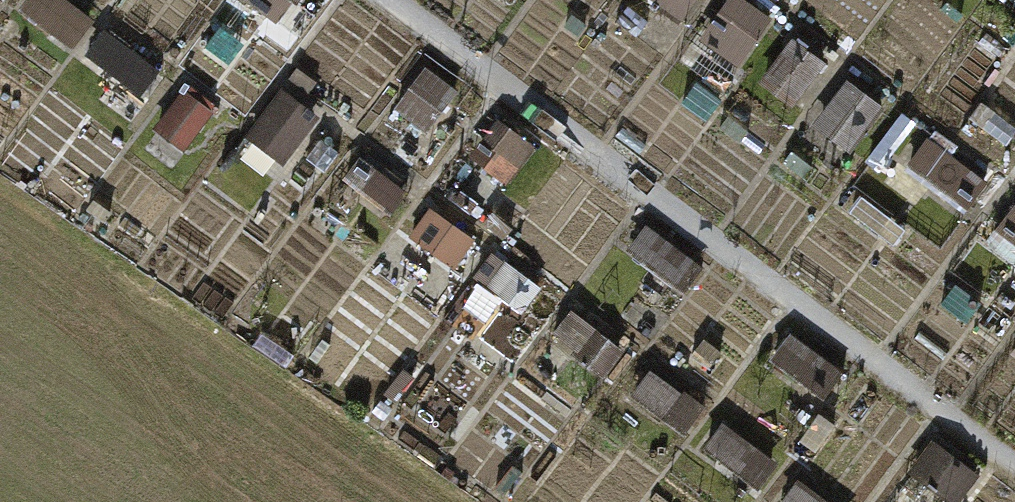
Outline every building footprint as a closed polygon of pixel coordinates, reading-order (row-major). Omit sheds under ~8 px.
[(60,0),(28,0),(19,12),(71,50),(91,22),(60,0)] [(235,2),(262,21),(276,0),(236,0),(235,2)] [(682,19),(695,0),(656,0),(682,19)] [(747,0),(732,0),(705,38),(741,64),(773,19),(747,0)] [(143,14),(132,6),(122,19),(133,27),(143,14)] [(159,69),(103,29),(86,52),(143,92),(159,69)] [(827,64),(795,41),(765,82),(798,105),(827,64)] [(391,115),(421,137),(456,89),(425,67),(391,115)] [(886,108),(850,82),(820,123),(856,149),(886,108)] [(319,118),(281,91),(246,140),(284,167),(319,118)] [(209,113),(181,93),(138,153),(166,173),(209,113)] [(472,162),(504,184),(532,145),(499,122),(472,162)] [(995,183),(931,137),(908,169),(971,215),(995,183)] [(402,188),(359,157),(341,183),(383,213),(402,188)] [(907,226),(863,194),(854,207),(898,238),(907,226)] [(1008,205),(988,234),(1014,253),(1014,209),(1008,205)] [(474,244),(424,208),(407,231),(458,267),(474,244)] [(643,224),(625,247),(679,286),(696,262),(643,224)] [(523,311),(541,285),(490,249),(472,274),(523,311)] [(549,347),(596,376),(618,346),(573,316),(549,347)] [(846,376),(790,336),(772,361),(828,401),(846,376)] [(698,406),(646,369),(627,395),(679,432),(698,406)] [(777,464),(725,427),(706,454),(758,491),(777,464)] [(930,438),(907,469),(953,501),(961,501),(981,474),(930,438)] [(797,483),(783,501),(824,501),(797,483)]
